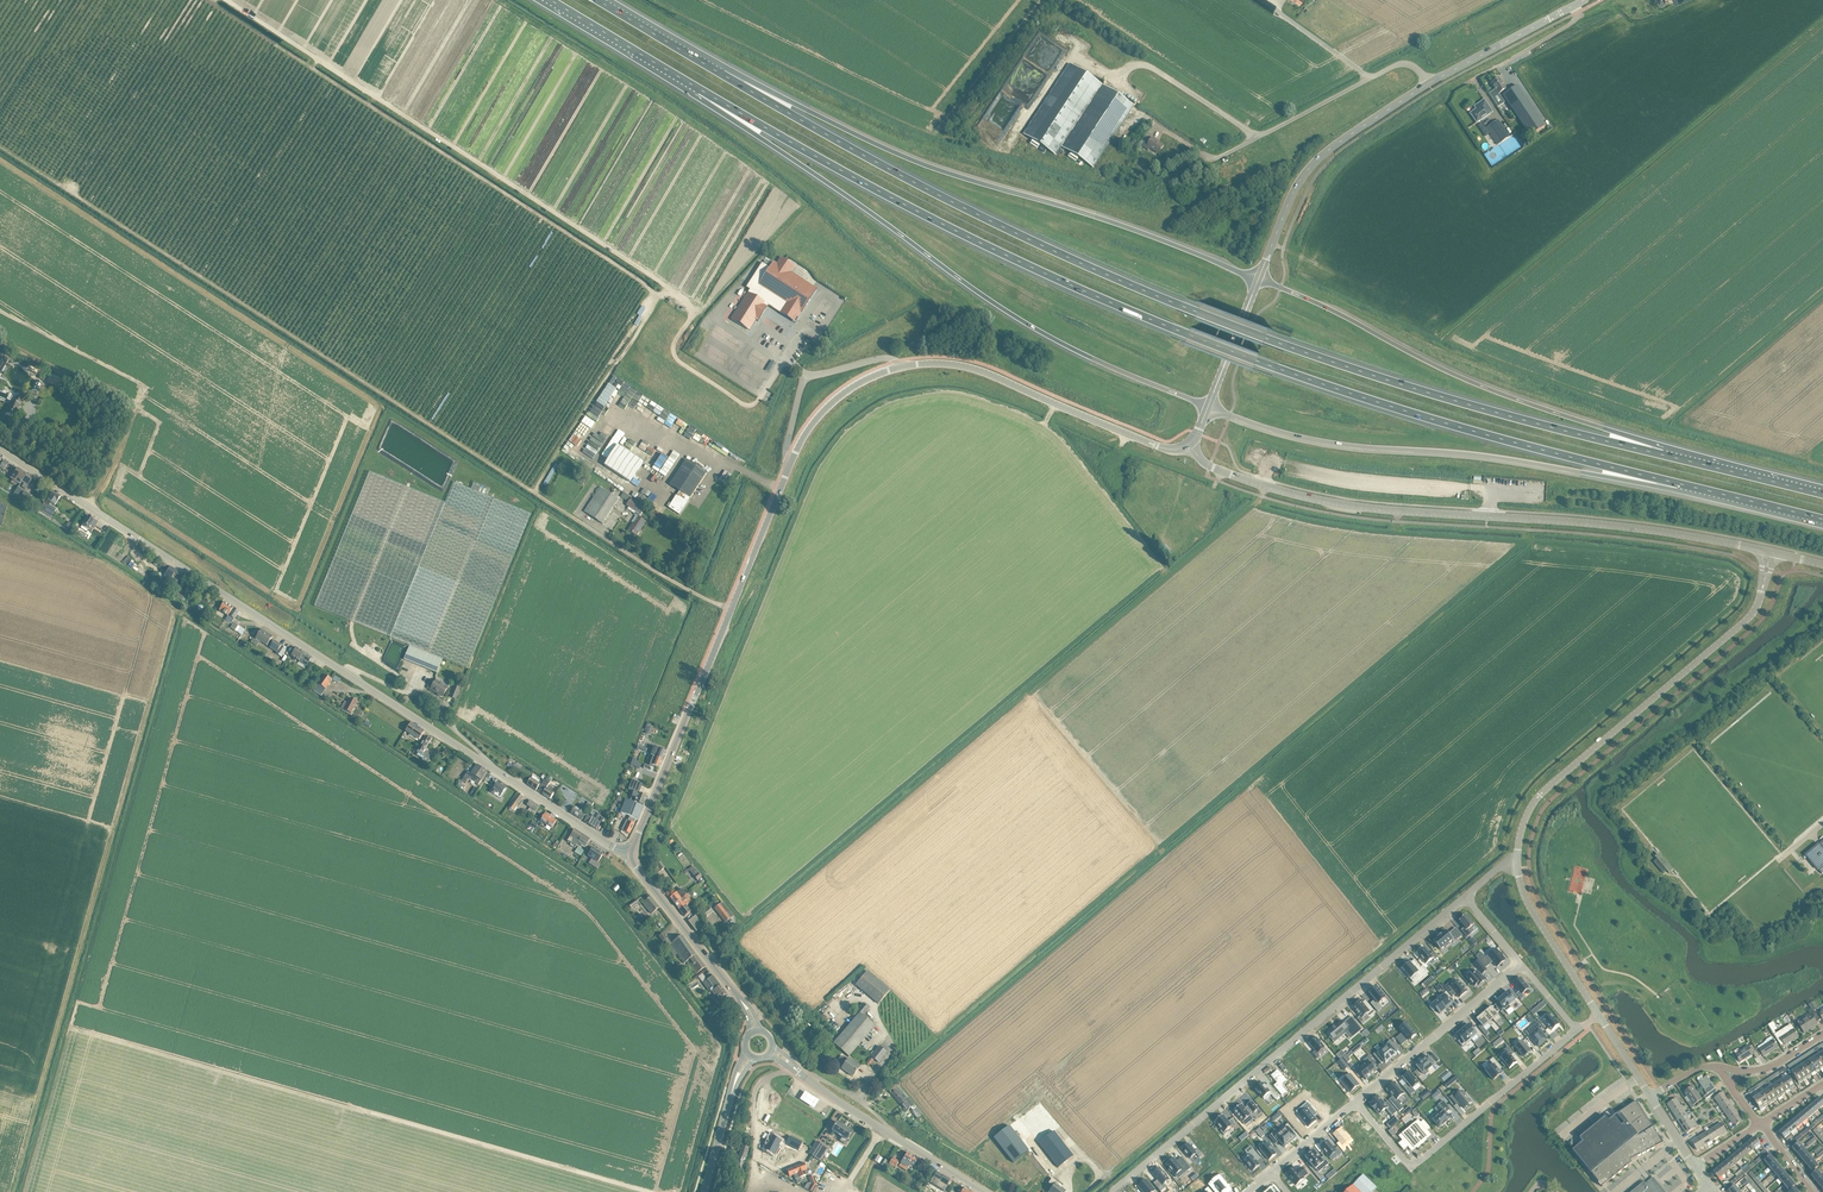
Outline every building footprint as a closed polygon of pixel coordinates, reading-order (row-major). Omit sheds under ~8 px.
[(1094,167),(1133,107),(1069,65),(1024,133),(1057,154),(1062,146),(1094,167)] [(1506,89),(1503,83),(1499,79),(1492,84),(1495,89),(1489,94),(1498,108),(1505,103),(1499,94),(1506,89)] [(1518,86),(1503,95),(1526,130),(1531,136),(1545,127),(1518,86)] [(1482,102),(1475,107),(1477,110),(1474,112),(1474,111),(1471,114),(1477,123),(1491,114),(1482,102)] [(1498,145),(1509,137),(1498,120),(1489,126),(1486,128),(1498,145)] [(1130,149),(1137,139),(1135,138),(1128,148),(1130,149)] [(1164,146),(1153,138),(1150,142),(1147,140),(1145,142),(1142,140),(1136,149),(1141,153),(1144,148),(1148,151),(1150,148),(1159,154),(1164,146)] [(1229,185),(1222,189),(1225,194),(1232,191),(1229,185)] [(770,268),(762,263),(746,288),(750,290),(748,293),(766,305),(768,302),(797,320),(817,290),(785,269),(789,263),(781,258),(777,264),(774,262),(770,268)] [(766,305),(748,293),(732,319),(749,331),(766,305)] [(816,311),(812,317),(821,323),(825,317),(816,311)] [(39,393),(42,384),(36,381),(32,390),(39,393)] [(19,404),(22,398),(17,396),(14,402),(11,401),(6,414),(15,418),(21,405),(19,404)] [(684,431),(694,437),(697,433),(686,427),(684,431)] [(630,482),(643,463),(617,446),(604,465),(630,482)] [(718,450),(728,455),(730,451),(720,446),(718,450)] [(687,502),(707,473),(686,460),(672,482),(670,485),(680,491),(677,496),(677,495),(669,507),(667,506),(667,507),(669,508),(668,508),(679,515),(688,503),(687,502)] [(8,463),(4,461),(0,467),(0,469),(4,471),(8,463)] [(10,464),(6,468),(11,473),(15,469),(10,464)] [(20,485),(21,483),(27,474),(18,468),(14,475),(11,479),(18,484),(20,485)] [(454,483),(445,503),(370,472),(315,606),(390,637),(410,645),(404,660),(437,674),(443,659),(468,669),(531,514),(487,496),(491,489),(474,482),(471,490),(454,483)] [(26,489),(33,478),(27,474),(21,483),(24,485),(24,486),(23,485),(22,487),(26,489)] [(28,501),(31,495),(18,488),(15,493),(28,501)] [(602,524),(619,500),(601,488),(596,495),(585,512),(602,524)] [(55,505),(60,496),(53,491),(46,501),(50,504),(51,503),(55,505)] [(627,501),(630,497),(624,493),(621,497),(627,501)] [(42,505),(45,500),(44,499),(39,507),(38,506),(37,509),(39,511),(40,510),(42,505)] [(641,515),(645,509),(631,499),(627,505),(636,512),(634,515),(636,516),(632,522),(633,523),(628,531),(636,536),(639,532),(640,532),(641,530),(641,529),(645,522),(639,517),(640,514),(641,515)] [(42,505),(40,510),(51,517),(54,513),(56,509),(50,505),(50,504),(46,501),(46,502),(45,502),(42,505)] [(714,525),(722,513),(719,511),(711,522),(714,525)] [(88,516),(83,525),(89,529),(88,530),(92,532),(94,528),(98,522),(88,516)] [(140,562),(144,558),(137,551),(133,555),(140,562)] [(177,583),(182,575),(170,567),(162,562),(160,564),(155,561),(153,564),(158,567),(167,572),(162,580),(168,584),(171,579),(177,583)] [(186,583),(190,579),(184,575),(181,579),(186,583)] [(153,583),(158,586),(161,587),(163,583),(156,578),(153,583)] [(232,624),(239,611),(225,602),(219,610),(228,616),(226,620),(232,624)] [(242,635),(245,630),(234,623),(230,628),(242,635)] [(269,636),(267,634),(268,633),(262,630),(256,639),(267,646),(273,637),(270,635),(269,636)] [(277,652),(282,645),(275,641),(270,648),(277,652)] [(277,652),(276,654),(282,657),(287,649),(282,645),(277,652)] [(307,666),(312,658),(297,648),(292,657),(307,666)] [(321,697),(332,679),(324,674),(313,691),(321,697)] [(443,697),(448,688),(436,680),(431,689),(443,697)] [(456,700),(460,689),(455,687),(450,698),(456,700)] [(354,708),(357,702),(351,698),(348,704),(345,702),(346,702),(345,701),(342,709),(351,714),(354,708)] [(419,740),(424,732),(411,723),(406,732),(419,740)] [(650,736),(653,727),(648,725),(645,734),(650,736)] [(417,752),(425,756),(423,761),(427,763),(431,756),(424,752),(431,739),(426,736),(417,752)] [(662,760),(666,751),(654,747),(651,755),(654,756),(654,757),(662,760)] [(659,768),(662,760),(654,757),(651,764),(650,767),(645,765),(644,769),(652,772),(654,766),(659,768)] [(487,771),(477,765),(472,774),(468,772),(462,781),(466,783),(469,779),(478,785),(487,771)] [(517,773),(520,769),(514,765),(511,769),(517,773)] [(536,790),(538,788),(540,785),(531,779),(527,784),(536,790)] [(544,781),(539,789),(543,791),(541,793),(551,800),(554,794),(546,789),(550,784),(544,781)] [(502,795),(506,789),(497,783),(491,792),(494,794),(496,791),(502,795)] [(635,789),(634,791),(639,793),(639,791),(646,794),(647,789),(641,787),(641,786),(637,784),(635,789)] [(644,805),(648,797),(639,793),(634,791),(632,797),(637,799),(636,802),(644,805)] [(514,811),(523,797),(519,793),(509,808),(514,811)] [(534,815),(537,812),(540,807),(530,800),(527,805),(530,808),(528,811),(534,815)] [(638,820),(644,807),(638,805),(626,800),(621,813),(630,817),(628,821),(627,820),(624,825),(621,830),(629,834),(634,824),(633,824),(636,819),(638,820)] [(583,803),(580,807),(587,812),(590,808),(583,803)] [(582,820),(585,815),(586,815),(575,808),(571,813),(582,820)] [(589,824),(597,830),(597,829),(599,830),(602,825),(602,824),(604,820),(600,818),(600,817),(595,814),(596,813),(593,810),(590,815),(592,816),(591,818),(588,816),(584,822),(589,824)] [(545,813),(543,817),(540,821),(552,828),(557,821),(545,813)] [(534,831),(541,828),(537,821),(531,825),(534,831)] [(585,848),(590,840),(575,830),(567,841),(571,844),(570,845),(575,848),(578,843),(585,848)] [(1819,872),(1822,874),(1822,873),(1822,841),(1813,849),(1809,853),(1816,862),(1820,866),(1817,869),(1819,872)] [(584,851),(578,847),(574,852),(581,856),(584,851)] [(598,862),(603,854),(593,848),(588,856),(598,862)] [(1673,870),(1660,854),(1655,857),(1657,859),(1667,871),(1669,873),(1673,870)] [(1657,859),(1654,862),(1663,873),(1667,871),(1657,859)] [(661,871),(665,868),(661,861),(656,865),(661,871)] [(687,895),(684,891),(678,895),(676,893),(670,898),(675,904),(687,895)] [(685,917),(689,913),(691,912),(686,906),(692,901),(687,895),(675,904),(685,917)] [(631,909),(642,900),(639,896),(628,905),(631,909)] [(651,914),(659,907),(651,898),(643,904),(651,914)] [(726,927),(730,923),(732,921),(730,919),(733,917),(722,903),(715,908),(725,922),(724,924),(726,927)] [(706,917),(713,912),(709,907),(702,912),(706,917)] [(694,916),(702,926),(708,921),(700,911),(694,916)] [(1466,915),(1460,921),(1465,927),(1461,930),(1467,937),(1471,934),(1468,930),(1474,925),(1466,915)] [(696,932),(702,927),(694,917),(688,922),(696,932)] [(661,925),(666,929),(669,926),(663,921),(661,925)] [(1438,938),(1434,942),(1441,950),(1445,946),(1446,947),(1449,944),(1448,943),(1453,939),(1455,937),(1457,939),(1462,936),(1456,928),(1451,932),(1451,933),(1449,935),(1446,931),(1442,935),(1441,935),(1438,938)] [(671,944),(664,933),(659,937),(667,947),(670,944),(684,963),(686,962),(695,974),(705,967),(696,955),(682,936),(671,944)] [(1424,947),(1417,953),(1426,964),(1431,960),(1433,958),(1435,960),(1438,958),(1433,952),(1430,954),(1424,947)] [(1481,953),(1476,957),(1485,968),(1490,964),(1490,963),(1493,961),(1497,967),(1505,960),(1496,949),(1486,958),(1481,953)] [(1407,965),(1402,968),(1406,972),(1408,975),(1409,976),(1410,979),(1418,972),(1422,977),(1427,973),(1428,973),(1428,972),(1423,966),(1421,967),(1415,960),(1412,962),(1410,961),(1409,962),(1410,962),(1407,965)] [(1478,960),(1474,964),(1482,974),(1487,970),(1478,960)] [(708,977),(712,974),(708,968),(703,971),(708,977)] [(879,1004),(890,990),(867,971),(856,985),(879,1004)] [(1473,972),(1467,977),(1475,986),(1478,984),(1479,985),(1481,983),(1485,980),(1478,972),(1475,974),(1473,973),(1473,972)] [(707,980),(703,973),(699,977),(709,990),(710,989),(718,1000),(727,994),(713,976),(707,980)] [(1520,978),(1513,984),(1519,991),(1516,994),(1521,999),(1524,997),(1522,994),(1529,988),(1520,978)] [(1451,982),(1445,987),(1452,996),(1455,993),(1456,994),(1457,995),(1459,998),(1467,991),(1465,988),(1466,987),(1462,983),(1461,984),(1458,980),(1453,984),(1451,982)] [(1377,987),(1369,993),(1375,1000),(1371,1003),(1377,1011),(1382,1007),(1379,1004),(1386,998),(1377,987)] [(1446,992),(1438,999),(1446,1009),(1452,1004),(1448,999),(1451,997),(1446,992)] [(1508,992),(1503,997),(1511,1007),(1517,1003),(1515,1000),(1517,998),(1515,996),(1513,998),(1508,992)] [(1503,997),(1497,1001),(1502,1007),(1500,1009),(1502,1011),(1504,1009),(1506,1012),(1511,1007),(1503,997)] [(1438,999),(1429,1006),(1433,1012),(1436,1009),(1440,1014),(1446,1009),(1438,999)] [(1361,1000),(1353,1007),(1360,1016),(1358,1019),(1361,1022),(1362,1021),(1361,1019),(1367,1014),(1370,1018),(1376,1013),(1366,1002),(1364,1004),(1361,1000)] [(849,1057),(853,1052),(875,1026),(863,1016),(869,1009),(863,1003),(857,1011),(860,1013),(837,1039),(834,1044),(849,1057)] [(1491,1007),(1486,1011),(1493,1019),(1496,1023),(1496,1022),(1501,1018),(1491,1007)] [(1540,1010),(1537,1007),(1531,1012),(1534,1015),(1540,1010)] [(1818,1013),(1815,1008),(1812,1010),(1813,1011),(1813,1012),(1816,1017),(1819,1021),(1822,1019),(1822,1020),(1822,1010),(1818,1013)] [(1486,1011),(1482,1015),(1488,1023),(1490,1026),(1491,1025),(1493,1024),(1491,1021),(1493,1019),(1486,1011)] [(1810,1029),(1817,1025),(1816,1023),(1819,1021),(1816,1017),(1813,1012),(1797,1022),(1799,1025),(1804,1033),(1804,1032),(1810,1029)] [(1544,1019),(1543,1020),(1549,1027),(1552,1031),(1558,1025),(1559,1024),(1557,1022),(1550,1014),(1544,1019)] [(1482,1015),(1477,1019),(1481,1025),(1478,1027),(1485,1035),(1488,1033),(1483,1028),(1488,1023),(1482,1015)] [(1331,1030),(1328,1032),(1330,1034),(1329,1034),(1331,1036),(1334,1039),(1335,1041),(1348,1030),(1352,1034),(1353,1036),(1362,1029),(1352,1017),(1347,1021),(1347,1022),(1344,1024),(1341,1021),(1338,1024),(1337,1025),(1337,1026),(1335,1027),(1334,1026),(1332,1028),(1332,1029),(1331,1030)] [(1400,1035),(1398,1038),(1403,1044),(1408,1040),(1409,1041),(1417,1035),(1407,1023),(1400,1029),(1403,1033),(1400,1035)] [(1537,1028),(1529,1035),(1538,1047),(1547,1039),(1544,1035),(1546,1033),(1538,1023),(1535,1026),(1537,1028)] [(1469,1025),(1463,1030),(1472,1040),(1474,1042),(1479,1038),(1483,1035),(1476,1027),(1473,1029),(1469,1025)] [(1791,1025),(1774,1035),(1781,1045),(1784,1043),(1785,1045),(1792,1041),(1792,1040),(1798,1037),(1791,1025)] [(1463,1030),(1457,1035),(1461,1039),(1458,1042),(1463,1047),(1472,1040),(1463,1030)] [(1316,1037),(1309,1044),(1315,1051),(1312,1053),(1317,1059),(1320,1056),(1318,1054),(1325,1048),(1316,1037)] [(1391,1040),(1382,1048),(1391,1058),(1397,1054),(1395,1052),(1398,1049),(1391,1040)] [(1758,1048),(1755,1050),(1759,1057),(1762,1055),(1764,1057),(1772,1052),(1772,1051),(1777,1047),(1778,1048),(1775,1043),(1773,1040),(1759,1049),(1758,1048)] [(1523,1041),(1516,1047),(1524,1057),(1531,1051),(1523,1041)] [(1756,1059),(1759,1057),(1755,1050),(1752,1045),(1749,1047),(1748,1046),(1740,1051),(1735,1054),(1737,1058),(1738,1059),(1740,1062),(1741,1062),(1740,1062),(1746,1058),(1746,1059),(1753,1054),(1756,1059)] [(879,1063),(882,1058),(887,1053),(879,1047),(866,1063),(869,1066),(874,1060),(879,1063)] [(1507,1052),(1501,1058),(1504,1061),(1502,1063),(1505,1067),(1507,1065),(1510,1069),(1517,1063),(1511,1056),(1514,1053),(1508,1047),(1505,1050),(1507,1052)] [(1382,1048),(1373,1055),(1381,1064),(1384,1061),(1386,1063),(1391,1058),(1382,1048)] [(1342,1050),(1337,1055),(1340,1059),(1346,1054),(1342,1050)] [(1417,1066),(1423,1073),(1423,1074),(1424,1073),(1426,1075),(1429,1072),(1428,1070),(1435,1064),(1434,1063),(1436,1062),(1436,1063),(1440,1060),(1434,1054),(1431,1056),(1432,1057),(1431,1058),(1430,1059),(1428,1056),(1428,1057),(1417,1066)] [(1822,1068),(1822,1064),(1818,1055),(1813,1058),(1821,1070),(1822,1068)] [(1364,1064),(1363,1065),(1371,1075),(1377,1071),(1373,1067),(1371,1063),(1373,1061),(1369,1056),(1366,1058),(1368,1061),(1364,1064)] [(847,1060),(844,1058),(840,1064),(843,1066),(841,1069),(853,1077),(856,1072),(860,1067),(853,1062),(849,1058),(847,1060)] [(1492,1064),(1485,1070),(1494,1080),(1501,1074),(1499,1071),(1502,1068),(1493,1058),(1490,1061),(1492,1064)] [(1816,1073),(1821,1070),(1813,1058),(1809,1061),(1813,1067),(1816,1073)] [(1342,1059),(1338,1063),(1344,1070),(1348,1066),(1342,1059)] [(1812,1075),(1816,1073),(1813,1067),(1809,1061),(1804,1064),(1807,1069),(1812,1075)] [(1808,1078),(1812,1075),(1807,1069),(1804,1064),(1800,1067),(1808,1078)] [(1363,1065),(1357,1070),(1366,1080),(1371,1075),(1363,1065)] [(1780,1071),(1781,1073),(1784,1072),(1786,1075),(1789,1073),(1785,1067),(1780,1071)] [(1803,1081),(1808,1078),(1800,1067),(1796,1069),(1803,1081)] [(1278,1069),(1271,1076),(1277,1083),(1274,1086),(1282,1096),(1287,1092),(1282,1085),(1287,1080),(1278,1069)] [(1799,1084),(1803,1081),(1796,1069),(1791,1072),(1799,1084)] [(1409,1072),(1403,1078),(1408,1083),(1403,1087),(1410,1096),(1415,1091),(1414,1090),(1413,1088),(1419,1083),(1409,1072)] [(1350,1074),(1341,1082),(1350,1093),(1359,1085),(1356,1081),(1355,1081),(1353,1079),(1354,1078),(1350,1074)] [(1454,1076),(1448,1081),(1451,1084),(1457,1079),(1454,1076)] [(1710,1080),(1707,1076),(1702,1079),(1701,1079),(1701,1080),(1699,1081),(1707,1094),(1703,1096),(1706,1099),(1717,1091),(1715,1088),(1710,1081),(1709,1082),(1709,1081),(1710,1080)] [(1790,1091),(1795,1088),(1787,1076),(1783,1079),(1784,1080),(1790,1089),(1790,1091)] [(1786,1093),(1790,1091),(1790,1089),(1784,1080),(1783,1079),(1779,1082),(1786,1093)] [(1782,1096),(1786,1093),(1779,1082),(1774,1084),(1782,1096)] [(907,1098),(899,1088),(900,1087),(897,1083),(888,1090),(901,1105),(909,1098),(908,1097),(907,1098)] [(1395,1083),(1387,1089),(1393,1097),(1389,1100),(1399,1112),(1403,1109),(1400,1105),(1402,1103),(1398,1099),(1404,1094),(1395,1083)] [(1263,1084),(1256,1089),(1260,1094),(1259,1094),(1261,1095),(1265,1100),(1271,1094),(1276,1100),(1279,1097),(1268,1084),(1265,1086),(1263,1084)] [(1777,1099),(1782,1096),(1774,1084),(1770,1087),(1777,1099)] [(1692,1086),(1684,1092),(1691,1101),(1688,1103),(1692,1109),(1695,1107),(1694,1105),(1701,1099),(1697,1094),(1700,1092),(1698,1088),(1695,1090),(1692,1086)] [(1773,1102),(1777,1099),(1770,1087),(1766,1090),(1773,1102)] [(1769,1105),(1773,1102),(1766,1090),(1761,1093),(1769,1105)] [(819,1100),(805,1091),(800,1099),(814,1108),(819,1100)] [(1453,1095),(1450,1097),(1456,1104),(1459,1102),(1464,1109),(1468,1106),(1472,1103),(1468,1098),(1466,1096),(1462,1092),(1458,1095),(1455,1097),(1453,1095)] [(1719,1105),(1728,1099),(1723,1092),(1714,1098),(1719,1105)] [(1764,1107),(1769,1105),(1761,1093),(1757,1095),(1763,1106),(1764,1107)] [(1760,1110),(1764,1107),(1763,1106),(1757,1095),(1752,1098),(1760,1110)] [(1379,1097),(1370,1103),(1372,1105),(1371,1105),(1376,1111),(1379,1114),(1386,1109),(1392,1116),(1397,1112),(1388,1101),(1385,1104),(1379,1097)] [(1822,1107),(1822,1106),(1822,1100),(1821,1097),(1815,1102),(1820,1108),(1822,1107)] [(914,1104),(909,1098),(901,1105),(906,1111),(911,1107),(912,1106),(915,1109),(917,1107),(914,1104)] [(1672,1111),(1681,1106),(1676,1099),(1667,1104),(1672,1111)] [(1724,1112),(1733,1106),(1728,1099),(1719,1105),(1724,1112)] [(1242,1104),(1234,1111),(1243,1122),(1246,1125),(1250,1121),(1247,1118),(1251,1115),(1250,1114),(1252,1112),(1253,1113),(1258,1109),(1252,1101),(1247,1105),(1248,1106),(1245,1109),(1242,1104)] [(1444,1112),(1433,1120),(1439,1128),(1450,1119),(1447,1114),(1446,1113),(1447,1112),(1450,1109),(1443,1101),(1439,1105),(1444,1112)] [(1659,1137),(1636,1101),(1616,1115),(1617,1115),(1624,1124),(1621,1126),(1614,1117),(1609,1121),(1606,1117),(1580,1138),(1583,1142),(1572,1151),(1587,1169),(1602,1187),(1606,1184),(1604,1182),(1622,1168),(1623,1169),(1622,1170),(1623,1170),(1631,1163),(1630,1161),(1663,1144),(1661,1140),(1663,1139),(1661,1136),(1659,1137)] [(1303,1111),(1298,1115),(1308,1127),(1316,1120),(1312,1114),(1315,1111),(1308,1102),(1300,1108),(1303,1111)] [(1814,1113),(1820,1108),(1815,1102),(1809,1107),(1814,1113)] [(1677,1119),(1685,1113),(1681,1106),(1672,1111),(1677,1119)] [(1729,1119),(1738,1113),(1733,1106),(1724,1112),(1729,1119)] [(923,1114),(917,1107),(915,1109),(912,1111),(918,1118),(923,1114)] [(1808,1118),(1814,1113),(1809,1107),(1803,1112),(1808,1118)] [(1802,1123),(1808,1118),(1803,1112),(1797,1117),(1802,1123)] [(1681,1126),(1690,1120),(1685,1113),(1677,1119),(1681,1126)] [(1734,1126),(1743,1120),(1738,1113),(1729,1119),(1734,1126)] [(1223,1115),(1215,1122),(1218,1125),(1222,1130),(1221,1131),(1224,1135),(1225,1135),(1224,1134),(1228,1131),(1228,1132),(1229,1131),(1228,1130),(1232,1126),(1233,1128),(1237,1124),(1232,1119),(1228,1122),(1226,1119),(1223,1115)] [(1796,1128),(1802,1123),(1797,1117),(1791,1122),(1796,1128)] [(1418,1121),(1409,1129),(1422,1144),(1426,1140),(1426,1139),(1427,1138),(1430,1135),(1426,1131),(1430,1128),(1424,1120),(1421,1122),(1420,1123),(1419,1122),(1418,1121)] [(1686,1133),(1695,1128),(1690,1120),(1681,1126),(1686,1133)] [(1289,1122),(1280,1130),(1291,1143),(1297,1138),(1292,1132),(1295,1129),(1289,1122)] [(1790,1133),(1796,1128),(1791,1122),(1785,1127),(1790,1133)] [(841,1125),(837,1123),(832,1131),(847,1140),(852,1132),(848,1129),(842,1125),(841,1125)] [(1719,1136),(1726,1132),(1721,1123),(1713,1128),(1719,1136)] [(1009,1126),(994,1138),(1013,1163),(1028,1151),(1009,1126)] [(1784,1138),(1789,1135),(1790,1133),(1785,1127),(1779,1132),(1784,1138)] [(1712,1141),(1719,1136),(1713,1128),(1706,1132),(1712,1141)] [(1338,1130),(1333,1134),(1339,1142),(1337,1144),(1345,1154),(1348,1152),(1346,1150),(1355,1143),(1346,1132),(1345,1132),(1342,1129),(1339,1132),(1338,1130)] [(1402,1141),(1399,1144),(1404,1150),(1406,1148),(1408,1146),(1412,1151),(1415,1148),(1417,1147),(1417,1148),(1422,1144),(1409,1129),(1400,1136),(1402,1139),(1403,1140),(1402,1141)] [(1273,1133),(1269,1136),(1276,1144),(1279,1141),(1285,1148),(1291,1143),(1280,1130),(1275,1135),(1273,1133)] [(1058,1168),(1063,1164),(1073,1156),(1053,1132),(1044,1139),(1039,1143),(1058,1168)] [(1704,1146),(1712,1141),(1706,1132),(1699,1137),(1704,1146)] [(828,1139),(833,1142),(836,1136),(831,1134),(828,1139)] [(798,1150),(802,1143),(790,1136),(786,1144),(798,1150)] [(774,1154),(779,1145),(782,1147),(784,1143),(781,1141),(772,1137),(765,1150),(774,1154)] [(1697,1150),(1704,1146),(1699,1137),(1691,1141),(1697,1150)] [(1754,1149),(1756,1148),(1760,1144),(1755,1137),(1749,1142),(1754,1149)] [(817,1141),(809,1154),(815,1158),(820,1161),(823,1156),(818,1153),(823,1145),(817,1141)] [(1328,1141),(1320,1147),(1329,1158),(1330,1157),(1336,1152),(1339,1155),(1342,1153),(1338,1147),(1335,1149),(1331,1145),(1328,1141)] [(1748,1154),(1754,1149),(1749,1142),(1743,1147),(1748,1154)] [(1267,1143),(1260,1149),(1269,1160),(1277,1154),(1267,1143)] [(1797,1154),(1803,1149),(1798,1143),(1792,1148),(1797,1154)] [(1189,1144),(1182,1150),(1190,1159),(1196,1154),(1199,1157),(1202,1155),(1198,1149),(1195,1151),(1189,1144)] [(743,1166),(749,1148),(742,1146),(737,1164),(743,1166)] [(1245,1160),(1244,1161),(1253,1171),(1260,1165),(1257,1161),(1253,1157),(1257,1154),(1250,1146),(1245,1151),(1247,1153),(1250,1156),(1245,1160)] [(1816,1154),(1822,1148),(1820,1146),(1813,1151),(1816,1154)] [(1742,1159),(1748,1154),(1743,1147),(1737,1152),(1742,1159)] [(1802,1160),(1808,1155),(1803,1149),(1797,1154),(1802,1160)] [(1314,1151),(1306,1157),(1316,1169),(1319,1172),(1323,1168),(1320,1165),(1323,1163),(1326,1166),(1329,1163),(1324,1157),(1321,1159),(1314,1151)] [(901,1162),(905,1156),(899,1152),(895,1158),(901,1162)] [(1736,1164),(1742,1159),(1737,1152),(1731,1157),(1736,1164)] [(914,1166),(917,1160),(907,1154),(901,1163),(908,1168),(911,1164),(914,1166)] [(884,1167),(887,1162),(876,1155),(873,1160),(884,1167)] [(1769,1166),(1775,1161),(1770,1155),(1765,1159),(1764,1160),(1769,1166)] [(1807,1166),(1813,1161),(1808,1155),(1802,1160),(1807,1166)] [(1174,1158),(1166,1164),(1170,1169),(1169,1169),(1171,1172),(1172,1171),(1175,1175),(1183,1169),(1185,1173),(1191,1168),(1182,1157),(1178,1160),(1179,1160),(1177,1162),(1174,1158)] [(1730,1169),(1736,1164),(1731,1157),(1725,1162),(1730,1169)] [(895,1168),(899,1162),(893,1158),(889,1164),(895,1168)] [(1774,1172),(1780,1167),(1775,1161),(1769,1166),(1774,1172)] [(1812,1172),(1817,1168),(1818,1166),(1813,1161),(1807,1166),(1812,1172)] [(1724,1174),(1730,1169),(1725,1162),(1719,1167),(1724,1174)] [(795,1167),(800,1178),(806,1175),(805,1171),(807,1170),(804,1163),(795,1167)] [(801,1182),(800,1178),(795,1167),(787,1170),(789,1177),(794,1175),(798,1183),(801,1182)] [(1295,1167),(1287,1174),(1296,1185),(1304,1179),(1303,1178),(1308,1174),(1302,1168),(1298,1171),(1295,1167)] [(1719,1179),(1724,1174),(1719,1167),(1713,1172),(1719,1179)] [(1779,1178),(1785,1173),(1780,1167),(1774,1172),(1779,1178)] [(1160,1168),(1153,1174),(1158,1180),(1154,1183),(1161,1191),(1167,1187),(1164,1183),(1169,1179),(1166,1176),(1167,1176),(1164,1171),(1163,1172),(1160,1168)] [(1816,1181),(1822,1176),(1817,1170),(1815,1171),(1811,1175),(1816,1181)] [(944,1191),(950,1180),(937,1172),(930,1183),(944,1191)] [(1784,1184),(1790,1179),(1785,1173),(1779,1178),(1784,1184)] [(1212,1185),(1218,1191),(1226,1191),(1228,1190),(1222,1183),(1226,1180),(1220,1174),(1216,1178),(1218,1180),(1212,1185)] [(1377,1188),(1363,1175),(1357,1182),(1347,1191),(1373,1191),(1377,1188)] [(1753,1180),(1757,1184),(1760,1181),(1759,1181),(1761,1179),(1759,1175),(1753,1180)] [(814,1176),(809,1178),(812,1185),(808,1190),(812,1191),(813,1191),(818,1185),(814,1176)] [(1748,1177),(1745,1179),(1746,1180),(1742,1183),(1744,1186),(1748,1183),(1749,1184),(1751,1181),(1748,1177)] [(1066,1191),(1056,1184),(1057,1183),(1052,1179),(1049,1183),(1053,1186),(1049,1191),(1065,1191),(1066,1191)] [(1656,1180),(1655,1179),(1654,1179),(1655,1180),(1652,1182),(1647,1182),(1645,1184),(1644,1182),(1631,1191),(1665,1191),(1656,1180)] [(1789,1190),(1791,1189),(1795,1185),(1790,1179),(1784,1184),(1789,1190)] [(1138,1186),(1143,1191),(1154,1191),(1155,1191),(1146,1180),(1138,1186)] [(1727,1189),(1731,1186),(1727,1181),(1725,1182),(1725,1181),(1722,1183),(1727,1189)]
